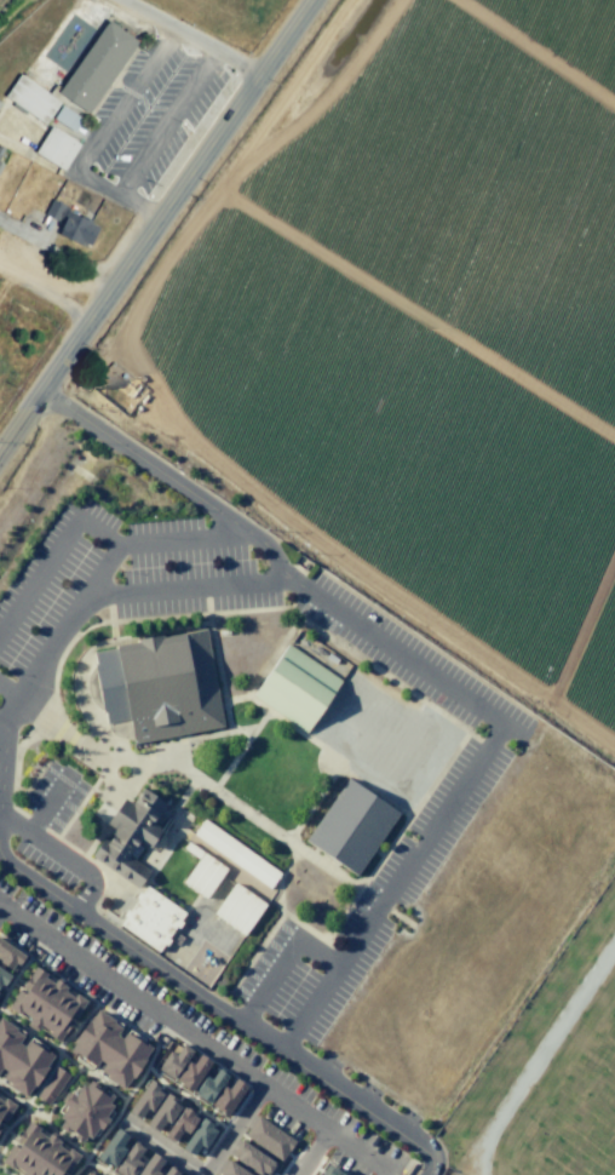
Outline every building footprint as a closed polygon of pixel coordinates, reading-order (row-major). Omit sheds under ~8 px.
[(109,21),(139,42),(90,114),(69,99),(61,92),(63,88),(109,21)] [(69,99),(65,105),(62,103),(46,125),(27,111),(25,114),(12,105),(15,103),(6,96),(21,74),(50,93),(57,84),(63,88),(61,92),(69,99)] [(62,105),(84,120),(75,132),(54,119),(62,105)] [(52,126),(81,144),(64,171),(35,153),(52,126)] [(52,199),(70,208),(69,211),(81,217),(82,214),(93,220),(92,223),(100,228),(91,246),(87,243),(85,247),(59,235),(64,223),(45,214),(52,199)] [(203,631),(223,726),(132,744),(127,721),(105,724),(92,653),(203,631)] [(287,644),(340,681),(305,732),(252,695),(287,644)] [(346,778),(398,813),(356,876),(304,841),(346,778)] [(140,786),(174,809),(146,848),(137,841),(127,855),(149,870),(137,888),(91,856),(102,839),(107,843),(111,836),(109,833),(111,829),(104,824),(122,798),(130,803),(140,786)] [(202,819),(280,872),(269,888),(191,833),(202,819)] [(206,899),(226,869),(186,842),(183,848),(197,859),(182,883),(206,899)] [(235,883),(265,904),(243,935),(213,915),(235,883)] [(145,887),(183,913),(154,955),(116,928),(145,887)] [(12,971),(0,963),(0,961),(0,940),(23,956),(12,971)] [(34,965),(47,974),(45,976),(52,981),(54,976),(64,982),(63,985),(65,987),(63,991),(73,998),(75,995),(84,1002),(74,1016),(69,1014),(65,1019),(70,1022),(58,1041),(47,1034),(50,1032),(40,1025),(36,1030),(29,1025),(30,1024),(27,1021),(29,1018),(19,1011),(17,1014),(7,1008),(13,998),(13,997),(17,991),(18,992),(22,988),(19,986),(34,965)] [(10,976),(0,990),(0,969),(10,976)] [(132,1078),(144,1060),(143,1059),(150,1048),(142,1042),(140,1043),(125,1032),(121,1038),(115,1034),(120,1028),(111,1022),(113,1020),(96,1009),(88,1020),(87,1019),(74,1039),(75,1041),(68,1051),(77,1058),(79,1055),(94,1066),(98,1060),(103,1064),(99,1071),(108,1076),(105,1078),(122,1089),(130,1077),(132,1078)] [(46,1068),(45,1067),(52,1055),(44,1049),(42,1050),(27,1041),(23,1047),(17,1043),(22,1036),(13,1030),(15,1028),(0,1017),(0,1067),(6,1071),(1,1078),(10,1083),(7,1085),(24,1096),(33,1084),(35,1087),(46,1068)] [(172,1078),(191,1050),(183,1044),(174,1056),(168,1053),(157,1068),(172,1078)] [(197,1054),(209,1061),(190,1091),(180,1084),(182,1083),(176,1079),(186,1062),(191,1065),(197,1054)] [(56,1066),(69,1076),(48,1105),(35,1096),(56,1066)] [(218,1067),(228,1073),(207,1104),(192,1094),(205,1074),(211,1079),(218,1067)] [(235,1078),(246,1085),(225,1117),(209,1106),(223,1085),(228,1089),(235,1078)] [(88,1081),(97,1085),(94,1089),(102,1094),(104,1090),(111,1095),(107,1102),(110,1106),(103,1117),(109,1120),(103,1130),(96,1125),(88,1137),(85,1135),(80,1141),(73,1136),(75,1134),(68,1129),(65,1133),(57,1127),(62,1120),(57,1117),(64,1106),(61,1104),(65,1095),(67,1096),(70,1093),(73,1094),(80,1083),(85,1087),(88,1081)] [(148,1081),(157,1087),(155,1090),(161,1094),(150,1111),(146,1108),(138,1119),(126,1111),(148,1081)] [(179,1107),(168,1124),(163,1122),(157,1130),(145,1123),(166,1093),(176,1100),(173,1104),(179,1107)] [(2,1120),(0,1119),(0,1101),(1,1102),(4,1099),(13,1105),(2,1120)] [(183,1106),(199,1116),(186,1134),(180,1130),(173,1142),(163,1136),(183,1106)] [(257,1114),(294,1141),(281,1160),(243,1135),(257,1114)] [(201,1117),(211,1124),(209,1127),(217,1130),(203,1148),(199,1146),(192,1156),(180,1148),(201,1117)] [(58,1173),(61,1174),(19,1174),(22,1171),(12,1165),(10,1169),(0,1162),(7,1152),(6,1151),(10,1145),(12,1146),(15,1142),(12,1141),(27,1119),(40,1128),(39,1130),(45,1135),(47,1131),(57,1137),(56,1139),(59,1141),(56,1146),(65,1152),(68,1150),(77,1156),(67,1171),(62,1168),(58,1173)] [(113,1167),(125,1150),(120,1146),(127,1135),(115,1128),(94,1158),(104,1164),(107,1162),(113,1167)] [(276,1165),(240,1140),(229,1156),(251,1170),(251,1171),(256,1174),(261,1174),(263,1173),(267,1174),(270,1174),(276,1165)] [(140,1163),(136,1159),(143,1147),(132,1141),(114,1169),(121,1174),(120,1174),(133,1174),(140,1163)] [(155,1170),(162,1159),(151,1152),(136,1174),(159,1174),(160,1174),(155,1170)] [(228,1159),(250,1174),(218,1174),(223,1169),(222,1168),(228,1159)] [(179,1170),(169,1164),(162,1174),(176,1174),(179,1170)] [(326,1164),(342,1174),(318,1174),(326,1164)]
